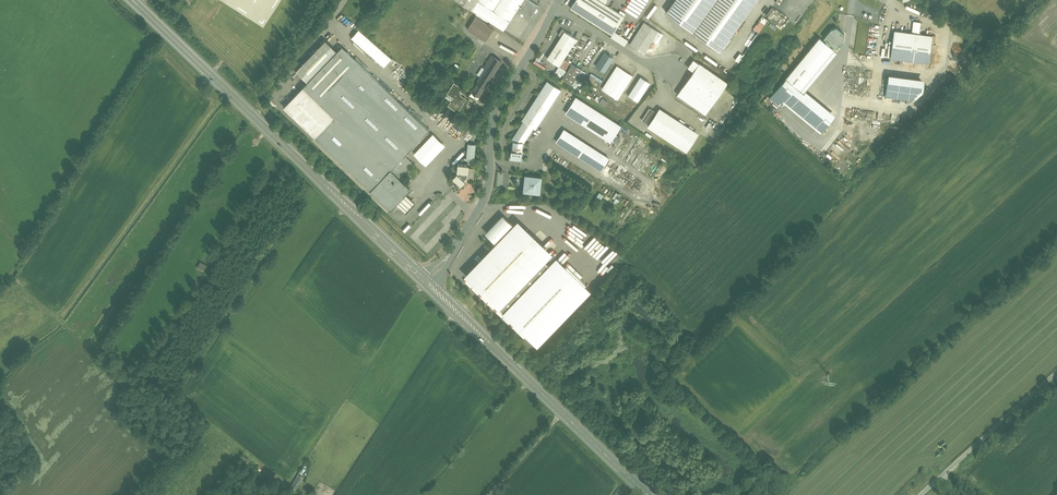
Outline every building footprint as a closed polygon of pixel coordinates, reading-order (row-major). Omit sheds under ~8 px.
[(478,13),(496,25),(504,30),(510,21),(517,10),(523,0),(457,0),(478,13)] [(530,0),(523,0),(517,10),(530,19),(539,6),(530,0)] [(600,0),(576,0),(571,8),(613,35),(624,16),(605,4),(600,0)] [(666,12),(720,51),(757,0),(675,0),(666,12)] [(496,25),(478,13),(468,28),(486,40),(496,25)] [(752,29),(758,33),(768,20),(762,16),(752,29)] [(644,22),(630,44),(644,53),(649,46),(652,41),(658,31),(644,22)] [(826,42),(825,43),(829,46),(830,45),(836,50),(839,46),(840,48),(843,44),(844,34),(837,27),(831,29),(823,39),(826,42)] [(357,29),(350,37),(383,67),(391,58),(357,29)] [(933,36),(895,31),(891,58),(929,63),(933,36)] [(562,41),(550,60),(559,66),(577,39),(568,32),(562,41)] [(822,41),(819,39),(770,98),(780,107),(783,103),(823,136),(838,118),(806,92),(838,54),(836,53),(829,46),(825,43),(822,41)] [(326,40),(297,70),(308,81),(337,51),(326,40)] [(472,45),(465,55),(471,58),(477,48),(472,45)] [(430,130),(342,46),(337,51),(308,81),(304,86),(303,86),(284,106),(316,137),(320,141),(324,144),(324,145),(328,148),(331,152),(332,152),(336,156),(340,160),(344,163),(343,163),(344,164),(344,163),(347,167),(348,167),(351,171),(352,171),(355,175),(359,178),(359,179),(363,182),(367,186),(371,190),(375,193),(375,194),(379,197),(379,198),(383,201),(387,205),(391,209),(397,203),(406,212),(415,203),(406,193),(411,188),(410,188),(407,185),(406,184),(406,185),(403,181),(402,181),(399,177),(391,170),(404,156),(430,130)] [(605,53),(596,66),(605,72),(613,58),(611,56),(611,55),(609,53),(608,54),(605,53)] [(486,68),(471,91),(479,96),(502,61),(492,55),(485,67),(486,68)] [(700,63),(694,59),(688,67),(694,71),(700,63)] [(727,82),(700,63),(694,71),(684,86),(711,105),(727,82)] [(572,64),(563,78),(572,84),(582,70),(572,64)] [(620,67),(604,90),(618,99),(633,76),(620,67)] [(586,82),(593,85),(596,76),(590,73),(586,82)] [(641,76),(629,95),(638,101),(650,82),(641,76)] [(901,80),(888,78),(886,96),(899,98),(901,80)] [(924,83),(901,80),(899,98),(914,100),(923,91),(924,83)] [(547,81),(522,120),(524,121),(534,127),(536,128),(561,89),(547,81)] [(460,96),(458,95),(462,88),(454,83),(448,93),(455,98),(453,101),(453,100),(452,101),(453,102),(450,106),(458,112),(467,99),(460,95),(460,96)] [(711,105),(684,86),(677,94),(705,113),(711,105)] [(622,126),(576,97),(567,110),(613,139),(622,126)] [(657,112),(650,108),(644,117),(651,122),(657,112)] [(651,122),(649,124),(658,130),(659,130),(668,115),(659,109),(657,112),(651,122)] [(668,115),(659,130),(686,148),(696,133),(668,115)] [(524,121),(514,137),(513,137),(512,150),(511,159),(514,159),(514,160),(514,159),(519,160),(521,160),(523,140),(526,136),(527,137),(534,127),(524,121)] [(602,155),(563,130),(557,140),(596,164),(603,169),(609,159),(602,155)] [(434,133),(415,153),(426,164),(445,144),(434,133)] [(476,144),(468,143),(467,160),(469,160),(469,164),(469,166),(472,166),(473,160),(474,161),(476,144)] [(404,156),(391,170),(399,177),(407,169),(406,168),(408,166),(409,167),(412,163),(404,156)] [(469,164),(458,163),(457,172),(453,176),(461,184),(465,179),(466,180),(470,177),(474,177),(475,166),(472,166),(469,166),(469,164)] [(542,176),(525,174),(523,191),(540,193),(542,176)] [(599,192),(595,197),(600,201),(604,195),(599,192)] [(411,213),(399,227),(404,232),(417,218),(411,213)] [(503,216),(487,232),(497,242),(497,241),(498,243),(512,229),(511,227),(513,225),(503,216)] [(498,243),(466,276),(498,307),(499,307),(505,313),(504,313),(536,344),(582,296),(583,296),(551,265),(550,266),(544,260),(544,259),(512,228),(512,229),(498,243)] [(595,237),(586,248),(596,257),(605,247),(603,245),(601,247),(598,245),(600,242),(595,237)] [(599,259),(604,263),(614,251),(610,247),(599,259)] [(204,271),(206,265),(199,262),(196,268),(204,271)] [(238,460),(243,465),(249,460),(243,455),(238,460)] [(295,489),(303,476),(298,473),(290,486),(295,489)]
